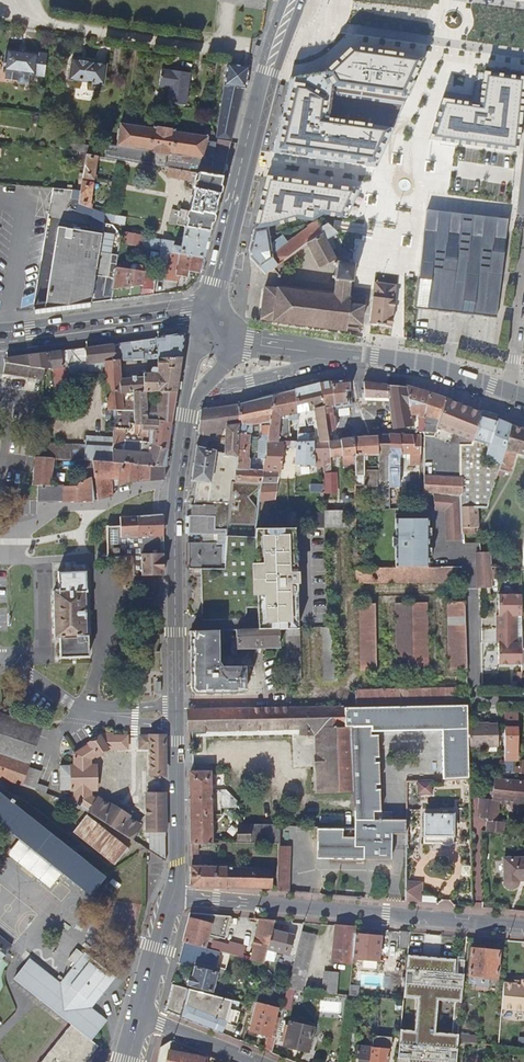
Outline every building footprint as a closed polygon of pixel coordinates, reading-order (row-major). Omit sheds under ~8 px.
[(44,78),(47,56),(6,50),(3,72),(7,73),(6,81),(17,83),(18,75),(44,78)] [(382,167),(430,61),(353,50),(326,72),(293,78),(275,153),(382,167)] [(101,86),(104,65),(71,60),(68,81),(101,86)] [(240,104),(243,92),(243,88),(245,88),(249,67),(227,64),(212,133),(210,135),(209,131),(201,130),(200,134),(177,131),(177,129),(156,126),(155,127),(113,120),(107,155),(116,157),(157,164),(171,167),(186,169),(223,175),(228,156),(229,148),(240,104)] [(185,106),(190,74),(162,70),(158,93),(174,96),(173,104),(185,106)] [(523,135),(523,81),(485,75),(482,105),(445,100),(432,139),(522,152),(523,135)] [(89,150),(91,141),(81,140),(81,149),(89,150)] [(91,205),(100,154),(88,152),(84,172),(82,189),(81,197),(80,197),(80,199),(91,205)] [(211,230),(216,206),(217,202),(223,175),(186,169),(171,167),(169,177),(189,181),(189,183),(196,185),(187,226),(211,230)] [(296,223),(313,217),(319,218),(330,214),(350,219),(351,217),(364,191),(266,180),(260,205),(254,229),(267,227),(270,227),(296,223)] [(81,197),(82,189),(73,188),(72,188),(70,195),(81,197)] [(95,218),(97,208),(91,205),(80,199),(75,208),(95,218)] [(91,303),(100,253),(103,236),(107,214),(107,213),(106,213),(97,208),(95,218),(92,232),(59,226),(45,309),(66,306),(91,303)] [(181,225),(184,209),(175,208),(172,223),(181,225)] [(490,348),(506,221),(428,211),(420,275),(412,338),(477,346),(490,348)] [(136,225),(138,218),(131,217),(107,213),(107,214),(112,221),(136,225)] [(264,273),(307,244),(321,233),(325,238),(338,233),(328,224),(321,227),(317,220),(307,226),(308,228),(287,242),(282,235),(270,243),(269,243),(267,227),(254,229),(252,237),(250,247),(249,250),(250,257),(256,264),(264,273)] [(207,245),(211,230),(187,226),(184,246),(176,245),(176,241),(162,239),(160,250),(162,250),(173,252),(204,257),(205,253),(207,245)] [(145,247),(147,236),(120,232),(128,244),(145,247)] [(329,294),(330,278),(333,261),(336,259),(340,256),(335,247),(343,243),(338,233),(325,238),(321,233),(307,244),(319,266),(303,291),(329,294)] [(202,267),(204,257),(173,252),(172,258),(168,278),(181,281),(182,276),(190,277),(191,271),(201,272),(202,267)] [(111,300),(118,267),(120,256),(100,253),(91,303),(93,302),(98,302),(111,300)] [(329,294),(303,291),(276,287),(276,288),(264,287),(263,297),(262,297),(261,309),(262,309),(261,319),(273,321),(273,322),(306,326),(346,330),(347,323),(359,325),(361,325),(365,291),(349,288),(350,280),(353,280),(353,278),(351,277),(353,267),(355,267),(355,264),(352,264),(352,262),(350,262),(350,264),(340,262),(340,260),(337,260),(337,262),(336,263),(334,263),(334,265),(336,265),(335,275),(330,278),(329,294)] [(154,294),(158,271),(155,270),(153,275),(150,275),(151,273),(141,271),(142,266),(140,265),(138,265),(134,267),(134,270),(118,267),(111,300),(126,298),(134,297),(154,294)] [(390,326),(395,285),(375,282),(374,291),(369,326),(370,326),(369,333),(381,335),(382,328),(390,326)] [(358,332),(359,325),(347,323),(346,330),(358,332)] [(389,336),(390,326),(382,328),(381,335),(389,336)] [(184,348),(185,334),(122,343),(124,360),(159,359),(183,358),(184,348)] [(124,360),(122,343),(97,346),(63,351),(65,365),(70,365),(92,363),(105,361),(120,360),(124,360)] [(65,365),(63,351),(56,352),(48,352),(5,358),(7,361),(46,369),(54,368),(59,392),(71,391),(74,391),(75,373),(70,373),(70,365),(65,365)] [(180,376),(183,358),(159,359),(159,367),(156,367),(153,368),(152,370),(152,373),(144,373),(144,377),(122,378),(120,360),(105,361),(108,409),(110,408),(109,446),(38,443),(36,458),(53,459),(77,460),(113,462),(114,426),(114,408),(135,408),(136,390),(177,391),(180,376)] [(44,380),(46,369),(7,361),(5,373),(44,380)] [(89,382),(88,372),(92,371),(92,363),(70,365),(70,373),(75,373),(74,391),(74,393),(81,392),(80,382),(89,382)] [(295,389),(319,383),(318,377),(306,380),(294,383),(295,389)] [(347,405),(345,392),(350,391),(349,379),(338,381),(331,382),(334,405),(335,406),(347,405)] [(389,392),(388,384),(375,381),(363,380),(364,391),(387,392),(389,392)] [(336,430),(332,407),(335,406),(334,405),(331,382),(325,382),(319,383),(326,431),(331,430),(336,430)] [(326,431),(319,383),(295,389),(298,419),(298,427),(306,426),(305,419),(313,418),(315,433),(298,434),(297,442),(312,442),(313,458),(315,458),(323,457),(330,457),(326,431)] [(411,413),(406,386),(394,384),(388,384),(389,392),(387,392),(388,395),(393,429),(413,426),(413,431),(419,431),(419,411),(411,413)] [(425,409),(428,393),(418,389),(406,386),(411,413),(419,411),(420,408),(425,409)] [(40,406),(43,389),(34,388),(33,406),(40,407),(40,406)] [(177,391),(136,390),(135,408),(135,423),(145,423),(144,428),(160,429),(160,420),(172,420),(175,406),(177,391)] [(289,441),(289,431),(279,430),(279,416),(284,415),(284,418),(288,418),(286,392),(279,394),(272,395),(267,440),(282,441),(289,441)] [(434,432),(440,414),(446,398),(436,395),(428,393),(425,409),(425,412),(424,431),(434,432)] [(247,458),(248,434),(250,433),(251,425),(260,424),(261,437),(261,438),(258,440),(257,458),(263,459),(264,453),(265,453),(267,440),(272,395),(258,399),(239,405),(236,458),(235,483),(260,483),(262,470),(249,470),(249,461),(247,458)] [(460,463),(460,444),(467,445),(470,448),(471,448),(473,445),(472,443),(473,440),(481,415),(481,414),(482,413),(462,405),(446,398),(440,414),(434,432),(433,436),(424,435),(424,475),(459,478),(460,463)] [(236,458),(239,405),(219,407),(201,409),(198,433),(197,437),(216,437),(216,435),(223,435),(222,429),(226,429),(224,455),(236,458)] [(135,423),(135,408),(114,408),(114,426),(126,427),(130,427),(131,422),(135,423)] [(489,443),(497,418),(488,416),(481,414),(481,415),(473,440),(488,445),(489,443)] [(513,425),(497,418),(489,443),(488,445),(485,454),(500,464),(494,482),(500,483),(501,483),(502,482),(503,478),(502,477),(503,471),(509,472),(516,453),(523,455),(523,428),(513,425)] [(170,439),(172,420),(160,420),(160,429),(144,428),(145,423),(135,423),(131,422),(130,427),(135,427),(135,430),(139,430),(138,435),(150,436),(151,433),(154,433),(153,439),(140,439),(125,438),(126,427),(114,426),(113,462),(166,466),(170,439)] [(342,456),(341,440),(340,440),(333,440),(331,430),(326,431),(330,457),(342,456)] [(377,454),(377,434),(372,434),(373,438),(354,438),(355,464),(355,478),(356,485),(364,485),(364,486),(378,486),(378,469),(364,470),(363,454),(377,454)] [(389,454),(389,434),(383,434),(377,434),(377,454),(389,454)] [(400,504),(400,481),(400,454),(401,454),(401,434),(395,434),(389,434),(389,454),(390,508),(400,508),(400,504)] [(420,464),(420,435),(409,434),(401,434),(401,454),(408,454),(409,464),(420,464)] [(355,464),(354,438),(341,440),(342,456),(343,465),(355,464)] [(281,471),(282,441),(267,440),(265,453),(264,453),(263,459),(262,470),(260,483),(277,483),(279,471),(281,471)] [(494,482),(500,464),(485,454),(488,445),(473,440),(472,443),(473,445),(471,448),(471,461),(460,463),(459,478),(424,475),(424,492),(434,493),(461,495),(461,507),(477,507),(486,507),(494,482)] [(313,458),(312,442),(297,442),(296,442),(295,464),(314,466),(315,458),(313,458)] [(229,502),(231,483),(235,483),(236,458),(224,455),(216,453),(214,452),(196,447),(191,481),(198,481),(196,502),(218,505),(217,535),(226,536),(226,526),(229,502)] [(50,485),(53,459),(36,458),(33,485),(50,485)] [(166,474),(166,466),(113,462),(77,460),(77,468),(94,468),(95,477),(97,477),(110,478),(119,479),(120,484),(165,479),(166,474)] [(380,480),(389,480),(389,462),(380,462),(380,480)] [(324,492),(339,492),(339,471),(325,471),(324,492)] [(94,501),(92,477),(78,482),(77,486),(50,485),(33,485),(30,485),(30,507),(38,507),(38,501),(94,501)] [(111,496),(110,478),(97,477),(98,499),(111,496)] [(255,525),(258,506),(249,496),(260,487),(260,483),(235,483),(231,483),(229,502),(226,526),(255,525)] [(463,534),(461,507),(461,495),(434,493),(436,509),(448,509),(449,539),(464,539),(463,534)] [(217,535),(218,505),(196,502),(195,506),(193,505),(192,515),(191,515),(189,535),(217,535)] [(479,527),(477,507),(461,507),(463,534),(474,534),(474,528),(479,527)] [(344,527),(344,511),(324,511),(325,527),(344,527)] [(163,525),(163,515),(142,516),(143,536),(163,535),(163,525)] [(143,536),(142,516),(121,516),(122,526),(122,536),(143,536)] [(400,567),(401,520),(395,520),(395,538),(393,538),(393,547),(395,547),(395,567),(400,567)] [(428,520),(401,520),(400,567),(428,567),(428,547),(426,547),(426,538),(428,538),(428,520)] [(163,554),(163,535),(143,536),(122,536),(122,526),(109,526),(109,556),(134,555),(135,575),(163,575),(163,554)] [(292,564),(291,528),(255,528),(254,537),(226,537),(225,568),(222,568),(201,569),(203,618),(238,617),(240,616),(242,614),(243,612),(244,608),(259,607),(260,629),(278,629),(285,628),(294,628),(293,583),(297,582),(297,564),(292,564)] [(222,568),(221,548),(215,548),(215,544),(188,543),(188,549),(188,551),(188,569),(201,569),(222,568)] [(489,584),(490,552),(480,552),(476,552),(475,587),(479,587),(479,583),(489,584)] [(364,567),(365,555),(356,555),(356,567),(364,567)] [(86,636),(85,592),(87,592),(86,570),(85,570),(85,566),(83,564),(75,565),(75,571),(58,571),(59,590),(53,591),(55,637),(60,637),(60,656),(89,655),(88,636),(86,636)] [(463,581),(462,567),(428,567),(400,567),(395,567),(373,567),(364,567),(356,567),(355,567),(356,581),(463,581)] [(496,629),(517,629),(517,616),(521,616),(521,594),(498,594),(498,615),(496,615),(496,629)] [(427,669),(425,602),(397,602),(399,669),(427,669)] [(467,669),(464,602),(448,602),(450,669),(467,669)] [(376,670),(375,603),(359,603),(361,670),(376,670)] [(337,680),(335,627),(328,627),(321,627),(323,681),(337,680)] [(301,682),(299,628),(294,628),(285,628),(286,653),(287,669),(281,669),(281,683),(301,682)] [(279,647),(278,629),(260,629),(235,630),(236,641),(230,641),(231,655),(237,655),(237,649),(279,647)] [(521,661),(521,642),(517,642),(517,629),(496,629),(496,641),(498,641),(498,663),(521,663),(521,661)] [(223,658),(222,631),(190,632),(190,687),(197,693),(245,692),(245,667),(221,668),(221,669),(216,669),(215,662),(217,662),(217,658),(223,658)] [(12,692),(17,689),(14,683),(9,686),(7,684),(0,688),(0,698),(2,701),(13,694),(12,692)] [(468,704),(468,689),(355,690),(356,705),(398,704),(468,704)] [(468,717),(468,704),(398,704),(356,705),(344,705),(345,727),(352,727),(368,727),(370,727),(374,730),(443,729),(443,780),(469,779),(469,745),(468,723),(468,717)] [(353,792),(352,727),(345,727),(344,705),(278,707),(188,710),(188,729),(188,732),(202,731),(263,730),(300,730),(312,729),(312,736),(316,736),(316,756),(322,756),(322,769),(316,769),(317,794),(353,792)] [(41,727),(0,713),(0,754),(28,763),(41,727)] [(516,727),(513,727),(513,714),(504,714),(504,772),(523,773),(523,761),(522,761),(522,768),(512,766),(512,760),(516,760),(516,727)] [(497,745),(497,724),(475,723),(468,723),(469,745),(497,745)] [(352,727),(353,792),(354,828),(354,836),(342,836),(342,828),(322,827),(317,827),(316,859),(331,859),(331,863),(364,863),(364,859),(391,859),(391,841),(406,841),(406,819),(391,819),(392,811),(380,811),(380,789),(377,789),(377,784),(380,784),(381,762),(377,762),(377,757),(381,757),(381,734),(374,734),(374,730),(370,727),(368,727),(352,727)] [(165,773),(164,735),(141,736),(141,748),(151,747),(151,773),(165,773)] [(97,788),(96,765),(91,765),(91,758),(96,755),(97,755),(107,749),(129,748),(129,736),(103,736),(101,737),(100,737),(90,743),(90,744),(75,753),(75,765),(61,765),(62,789),(75,789),(76,803),(78,804),(76,806),(79,808),(80,806),(130,838),(139,824),(127,816),(131,810),(114,799),(110,805),(98,797),(97,799),(92,795),(92,789),(97,788)] [(28,768),(29,764),(28,763),(0,754),(0,777),(48,794),(50,788),(39,784),(42,772),(28,768)] [(211,791),(211,772),(192,772),(189,775),(189,791),(211,791)] [(498,801),(523,804),(523,781),(495,778),(493,791),(490,794),(489,801),(480,800),(479,810),(480,810),(479,817),(484,817),(486,821),(485,830),(505,832),(506,822),(496,820),(498,801)] [(432,794),(431,780),(417,781),(418,795),(432,794)] [(14,801),(15,800),(13,797),(11,799),(0,791),(0,821),(90,895),(105,876),(14,801)] [(212,844),(211,791),(189,791),(189,796),(190,827),(190,833),(190,844),(212,844)] [(237,802),(226,791),(221,791),(221,808),(237,808),(237,802)] [(166,861),(165,792),(148,793),(149,830),(151,830),(151,851),(166,861)] [(452,842),(452,814),(423,813),(424,842),(452,842)] [(87,815),(74,831),(116,864),(128,847),(87,815)] [(345,828),(346,818),(323,817),(322,827),(342,828),(345,828)] [(251,843),(251,826),(243,825),(237,825),(237,843),(238,843),(251,843)] [(278,842),(278,827),(278,826),(251,826),(251,843),(278,843),(278,842)] [(288,891),(288,847),(277,847),(277,889),(277,891),(288,891)] [(506,859),(504,880),(505,884),(507,885),(509,886),(512,886),(514,885),(515,882),(516,877),(518,877),(523,878),(523,860),(506,859)] [(272,889),(272,869),(190,866),(190,887),(272,889)] [(471,866),(462,866),(461,876),(470,876),(471,866)] [(406,881),(405,902),(421,902),(422,882),(406,881)] [(225,939),(231,916),(190,913),(186,928),(183,941),(204,947),(208,934),(225,939)] [(271,930),(274,920),(259,919),(251,948),(253,948),(251,956),(250,959),(263,963),(266,949),(271,930)] [(354,933),(355,927),(335,925),(331,961),(351,963),(351,958),(354,933)] [(285,953),(290,934),(271,930),(266,949),(285,953)] [(302,991),(316,934),(301,931),(287,990),(293,990),(302,991)] [(407,945),(408,931),(400,931),(399,947),(406,947),(407,945)] [(378,960),(380,935),(354,933),(351,958),(378,960)] [(0,937),(0,962),(12,947),(0,937)] [(212,972),(218,951),(204,947),(183,941),(178,963),(194,967),(192,976),(190,976),(188,984),(211,990),(216,973),(212,972)] [(481,989),(485,949),(470,947),(468,976),(476,977),(475,988),(481,989)] [(496,978),(498,950),(485,949),(481,989),(487,990),(487,983),(488,977),(496,978)] [(116,977),(85,952),(61,983),(30,959),(15,978),(71,1023),(40,1061),(85,1061),(99,1044),(92,1039),(107,1020),(92,1007),(116,977)] [(406,953),(396,1061),(455,1061),(457,1041),(468,1042),(469,1034),(469,1033),(458,1032),(465,959),(406,953)] [(244,964),(246,958),(236,956),(235,961),(244,964)] [(335,994),(338,972),(323,970),(320,993),(335,994)] [(522,979),(521,983),(518,982),(515,1010),(523,1011),(523,979),(522,979)] [(515,1010),(518,982),(504,981),(501,1009),(515,1010)] [(229,1007),(231,1000),(173,984),(170,996),(166,1011),(211,1029),(222,1033),(226,1022),(236,1026),(240,1012),(229,1007)] [(359,985),(349,985),(348,996),(358,996),(359,985)] [(293,990),(287,990),(282,1015),(287,1016),(293,990)] [(239,1002),(231,1000),(229,1007),(240,1012),(241,1008),(237,1007),(239,1002)] [(318,1000),(317,1015),(341,1016),(342,1000),(318,1000)] [(273,1053),(281,1017),(255,1011),(250,1031),(268,1035),(264,1050),(273,1053)] [(308,1052),(314,1028),(290,1022),(284,1046),(308,1052)] [(354,1041),(355,1026),(348,1025),(346,1041),(354,1041)] [(477,1035),(469,1034),(468,1042),(477,1043),(477,1035)] [(387,1049),(390,1049),(391,1036),(373,1035),(372,1047),(370,1061),(384,1061),(384,1059),(386,1060),(387,1049)] [(207,1058),(179,1052),(180,1044),(171,1040),(161,1047),(158,1061),(206,1061),(207,1058)] [(372,1047),(357,1046),(356,1057),(358,1057),(358,1061),(370,1061),(372,1047)]
